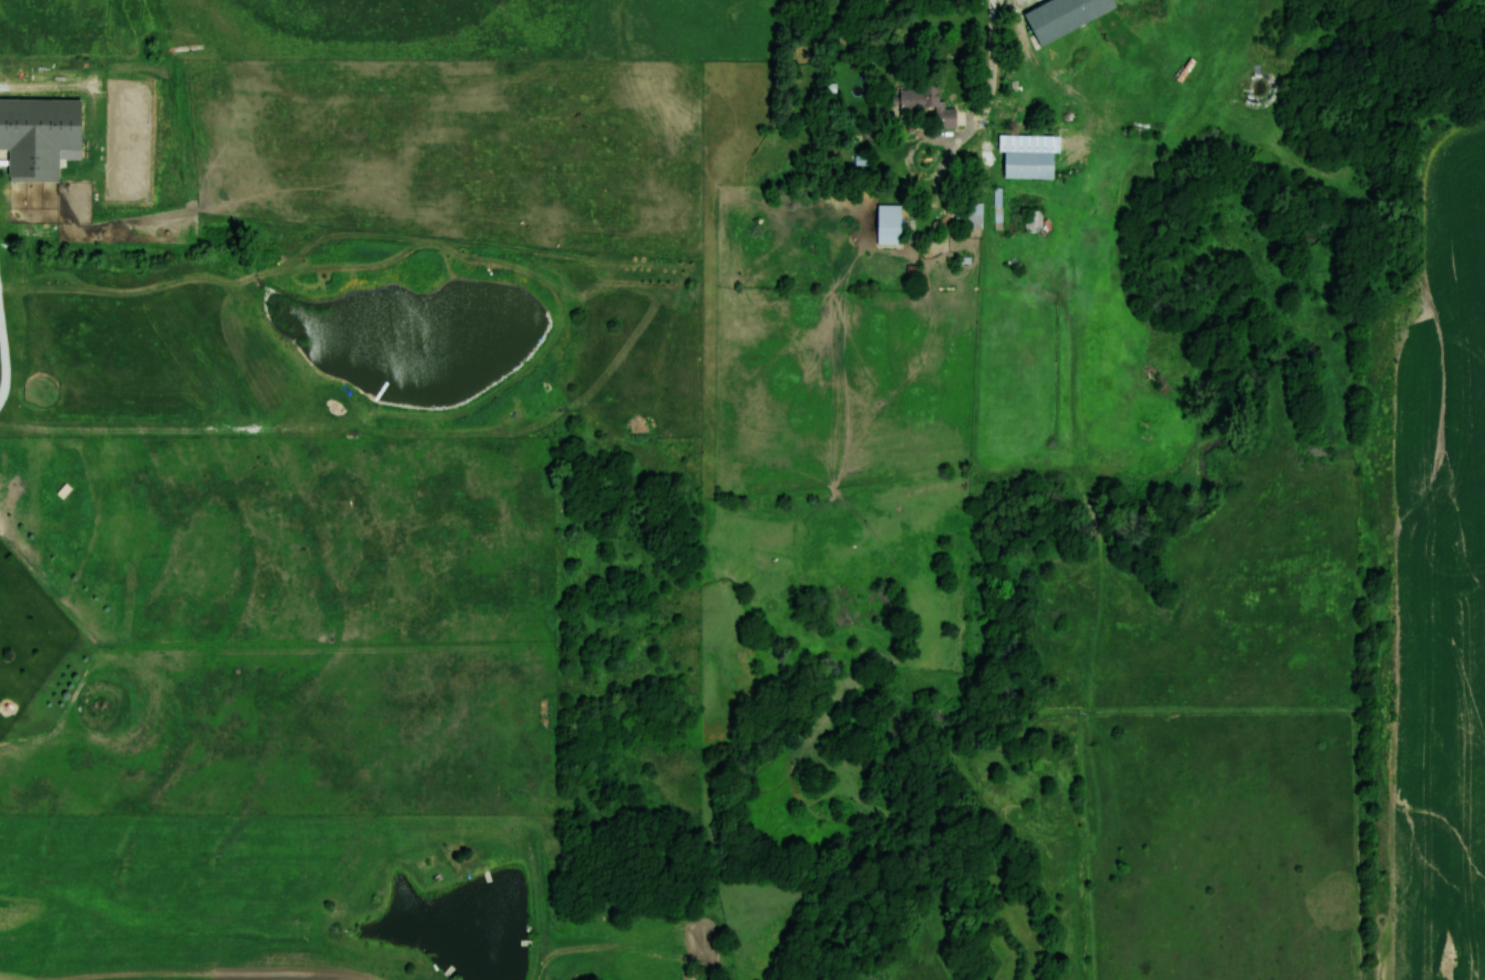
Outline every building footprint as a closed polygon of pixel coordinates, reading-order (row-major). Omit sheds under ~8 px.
[(940,85),(898,86),(898,95),(891,95),(891,109),(934,108),(934,127),(955,126),(955,107),(941,108),(940,85)] [(57,149),(78,150),(79,99),(0,98),(0,149),(6,149),(6,180),(57,180),(57,149)] [(1051,178),(1051,150),(1002,150),(1002,178),(1051,178)] [(955,228),(981,228),(981,201),(955,201),(955,228)] [(898,243),(898,204),(875,204),(875,243),(898,243)] [(1039,232),(1042,212),(1029,210),(1026,230),(1039,232)]
